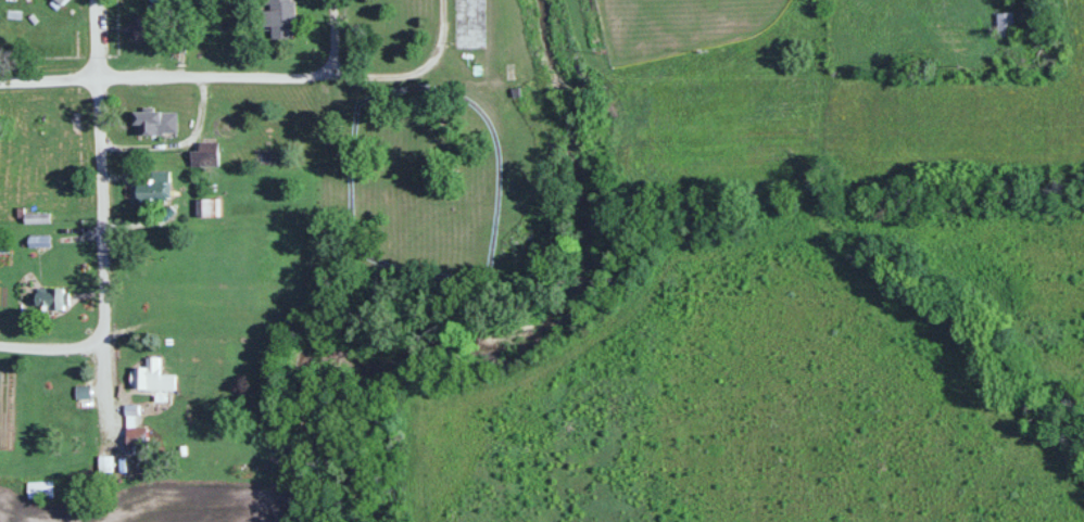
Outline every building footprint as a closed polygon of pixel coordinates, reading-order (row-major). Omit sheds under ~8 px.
[(295,40),(293,0),(266,0),(267,28),(272,28),(272,41),(295,40)] [(1014,37),(1014,14),(997,14),(998,37),(1014,37)] [(131,19),(131,43),(162,43),(162,19),(131,19)] [(178,113),(134,113),(134,137),(178,137),(178,113)] [(132,181),(132,204),(168,204),(168,181),(132,181)] [(203,200),(203,218),(220,218),(220,200),(203,200)] [(50,214),(24,214),(24,224),(50,224),(50,214)] [(50,248),(50,237),(28,237),(28,248),(50,248)] [(64,289),(37,289),(37,310),(64,310),(64,289)] [(160,356),(146,356),(146,366),(132,366),(132,389),(175,390),(175,375),(160,374),(160,356)] [(133,428),(133,410),(126,410),(126,454),(147,454),(147,428),(133,428)]
